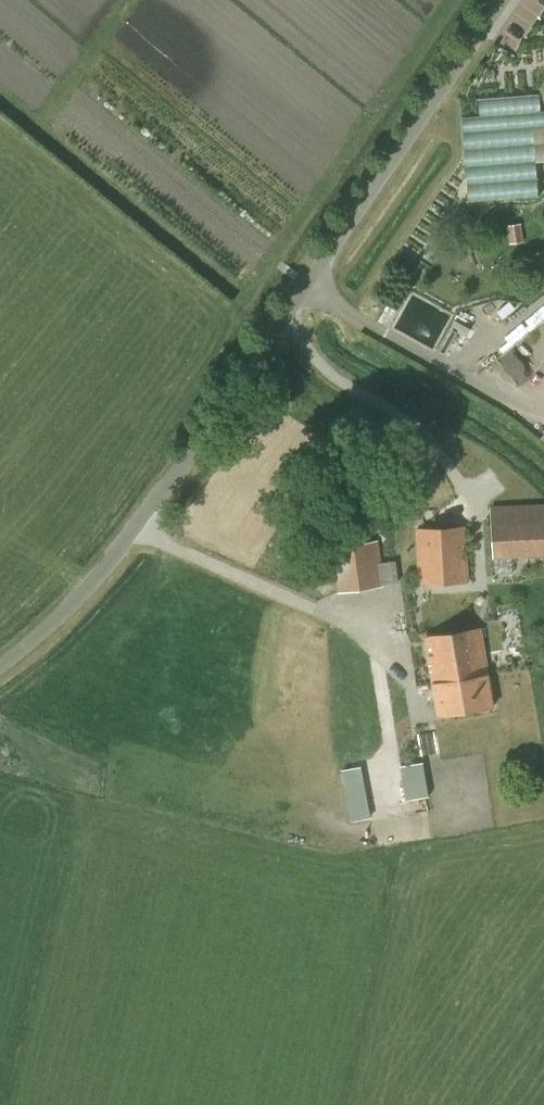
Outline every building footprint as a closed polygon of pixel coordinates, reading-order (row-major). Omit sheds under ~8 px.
[(536,161),(543,161),(543,111),(532,112),(531,95),(479,99),(480,115),(463,117),(468,183),(537,178),(536,161)] [(507,225),(510,244),(524,242),(521,223),(507,225)] [(493,557),(495,557),(496,569),(513,568),(513,556),(543,555),(543,503),(490,506),(493,557)] [(415,527),(418,583),(469,582),(466,525),(415,527)] [(378,539),(331,546),(338,592),(382,586),(378,539)] [(426,637),(433,683),(473,677),(488,675),(480,628),(426,637)] [(473,677),(433,683),(438,715),(493,706),(488,675),(473,677)] [(423,762),(399,765),(405,799),(429,796),(423,762)] [(342,769),(351,821),(370,818),(361,766),(342,769)]
